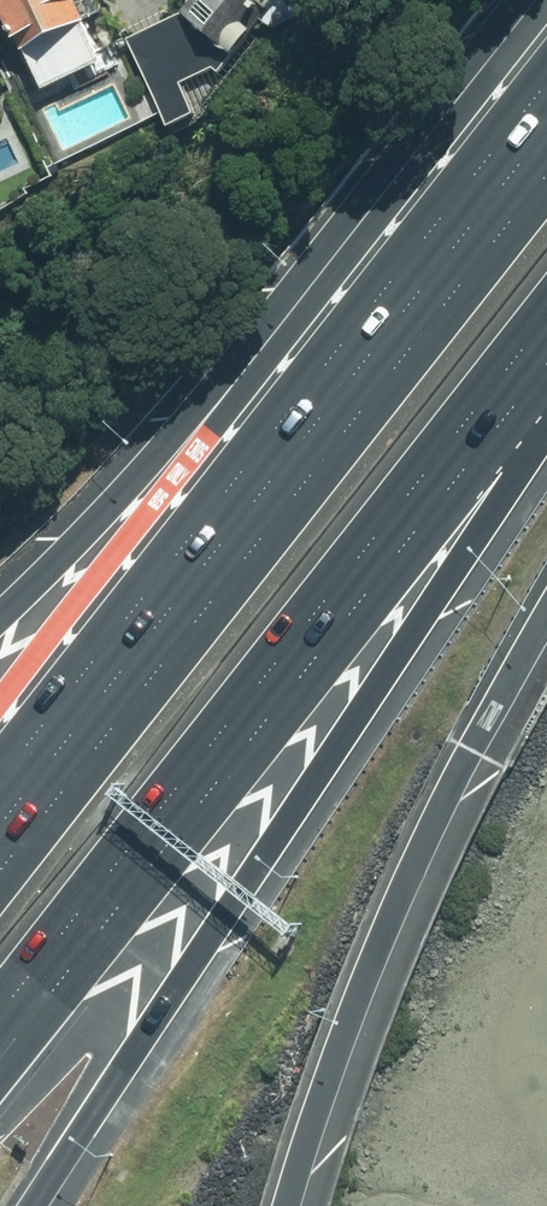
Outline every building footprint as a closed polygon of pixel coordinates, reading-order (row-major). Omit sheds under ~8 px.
[(6,2),(49,91),(110,61),(91,22),(93,20),(83,0),(0,0),(0,5),(6,2)] [(188,11),(133,38),(174,126),(201,112),(186,82),(219,69),(225,72),(241,52),(282,0),(197,0),(188,11)]
